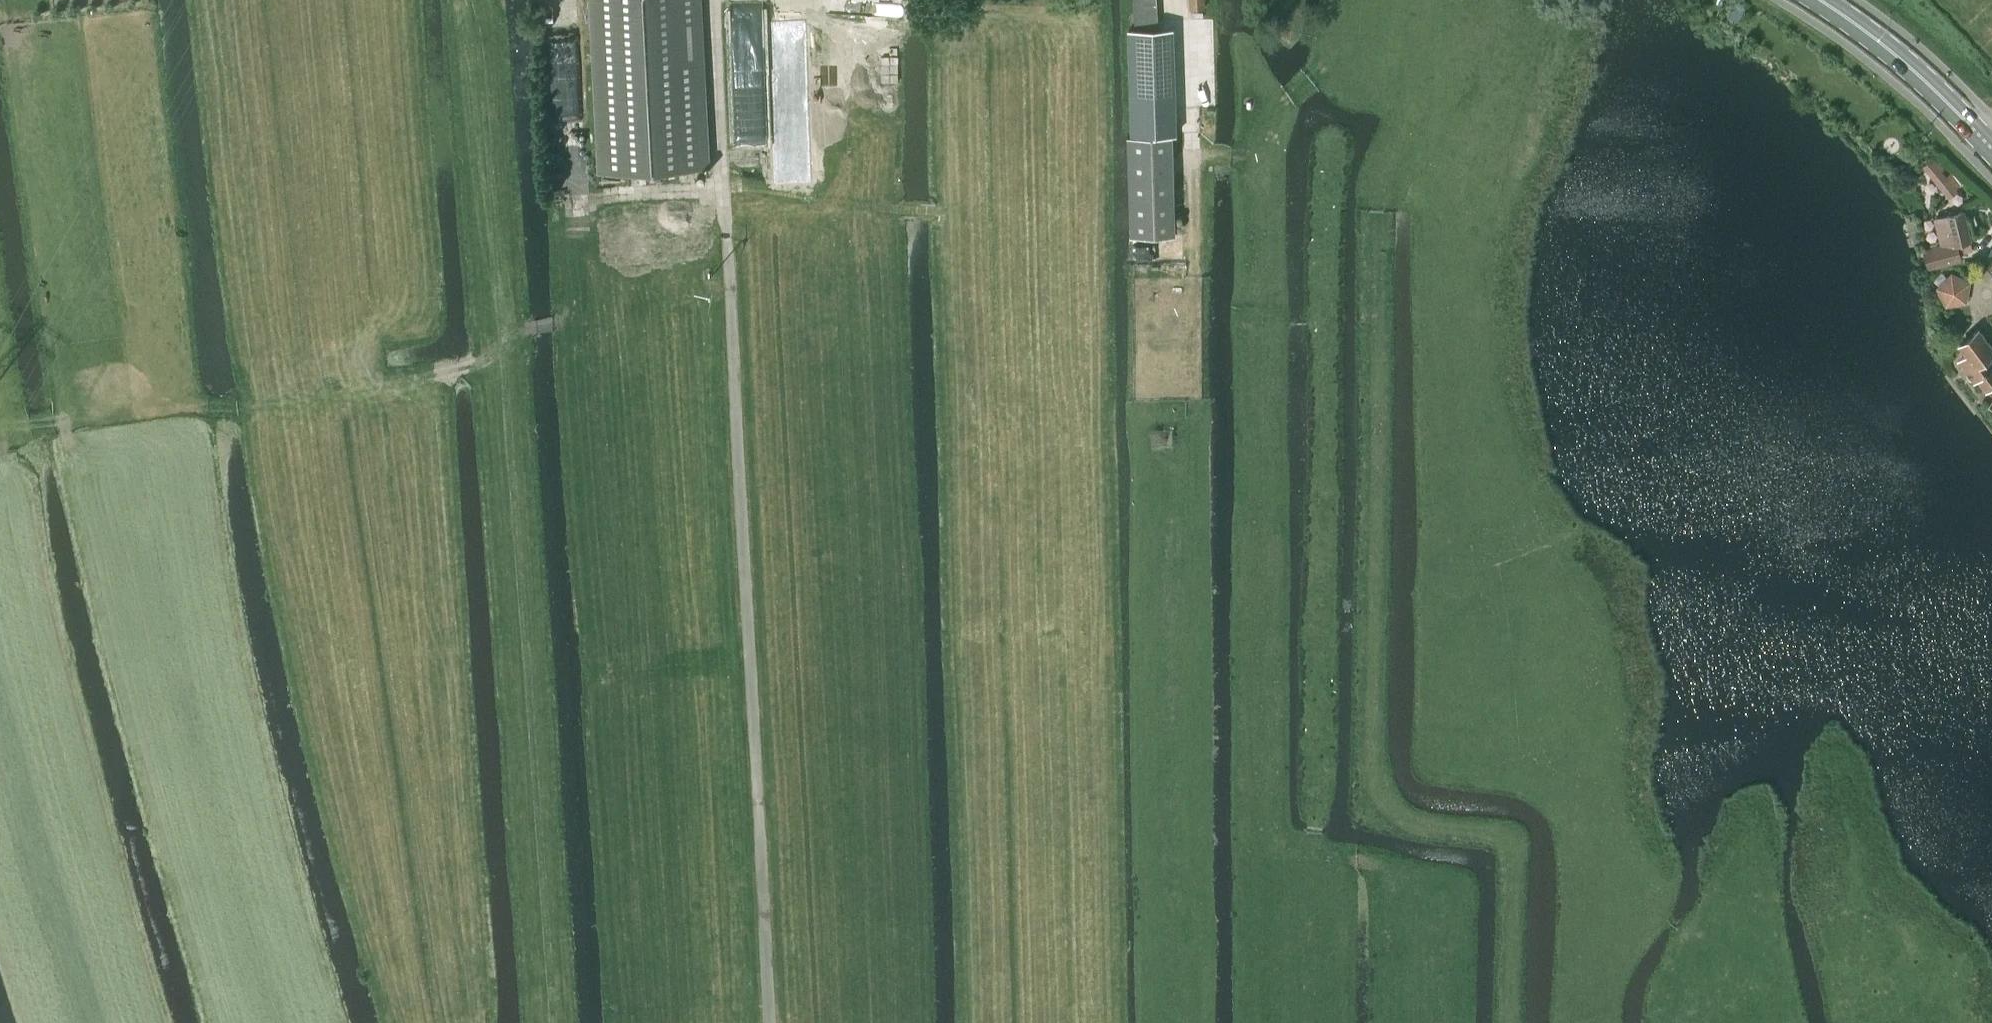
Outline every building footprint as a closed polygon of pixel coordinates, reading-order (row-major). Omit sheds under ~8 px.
[(706,165),(710,165),(704,57),(701,0),(592,0),(601,170),(706,165)] [(1133,28),(1158,27),(1157,0),(1132,0),(1133,28)] [(1171,133),(1177,133),(1173,26),(1158,27),(1133,28),(1128,28),(1131,135),(1171,133)] [(1949,194),(1957,188),(1931,157),(1924,163),(1949,194)] [(1939,243),(1924,247),(1922,248),(1926,267),(1960,258),(1959,252),(1973,249),(1963,210),(1934,217),(1939,243)] [(1947,304),(1966,302),(1970,282),(1952,272),(1939,286),(1947,304)] [(1959,359),(1958,360),(1974,381),(1977,378),(1985,389),(1991,384),(1991,361),(1988,356),(1991,353),(1991,344),(1980,328),(1959,344),(1967,353),(1959,359)]
